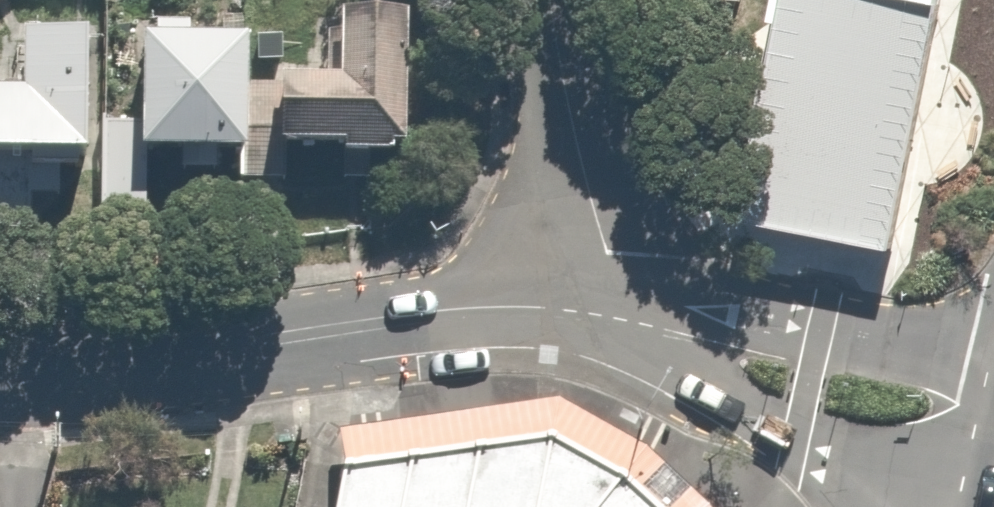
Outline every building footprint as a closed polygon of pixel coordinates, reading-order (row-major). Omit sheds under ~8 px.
[(939,5),(916,0),(826,0),(825,5),(803,0),(778,0),(749,138),(799,148),(781,234),(888,256),(909,154),(830,137),(843,72),(921,88),(939,5)] [(431,168),(432,37),(359,37),(359,100),(309,100),(308,167),(431,168)] [(112,53),(26,48),(23,100),(0,99),(0,170),(105,176),(112,53)] [(258,50),(156,49),(154,167),(257,168),(258,50)] [(161,185),(118,182),(115,237),(158,240),(161,185)] [(342,469),(335,506),(642,506),(561,443),(342,469)]
